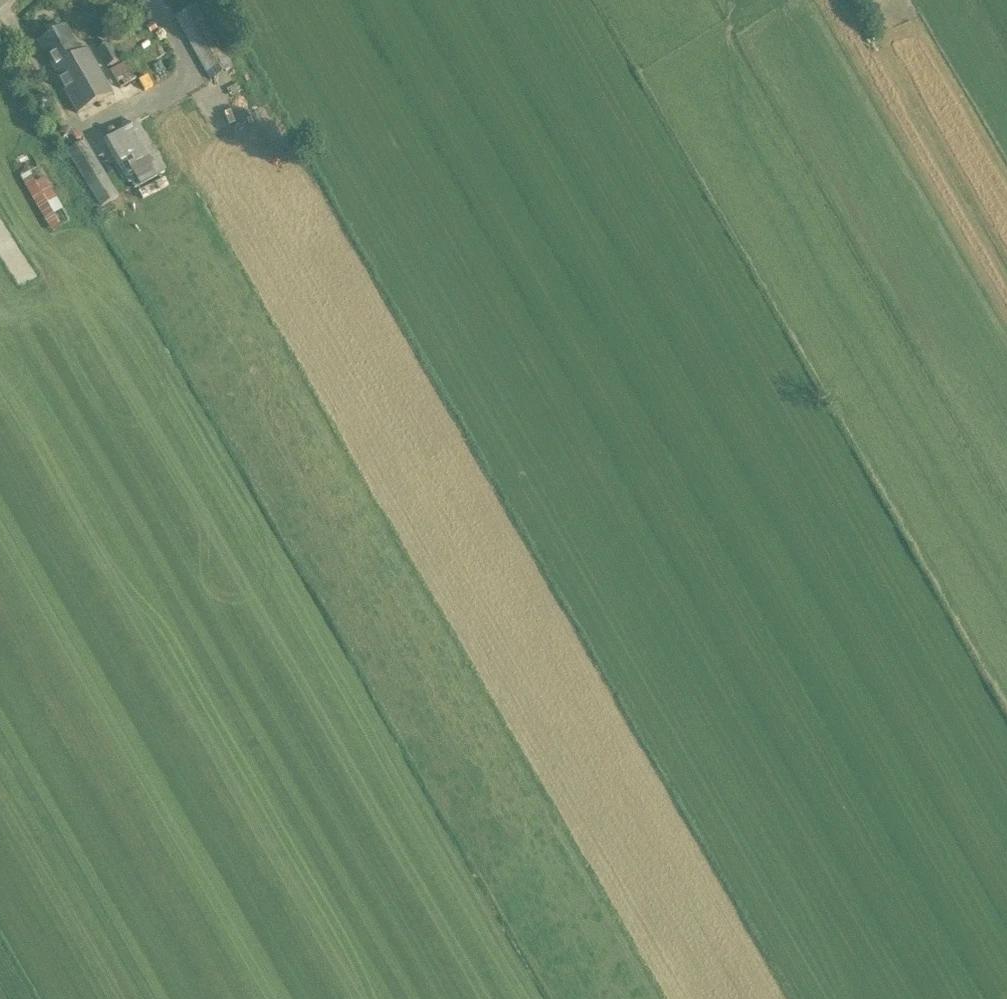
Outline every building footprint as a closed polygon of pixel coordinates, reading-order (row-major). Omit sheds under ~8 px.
[(210,80),(233,66),(197,4),(175,18),(210,80)] [(81,53),(65,26),(38,41),(78,113),(113,93),(88,49),(81,53)] [(107,67),(119,60),(109,42),(96,49),(107,67)] [(136,78),(127,61),(109,71),(119,88),(126,101),(145,90),(138,77),(136,78)] [(40,94),(34,98),(34,106),(41,109),(47,104),(46,97),(40,94)] [(134,189),(166,171),(137,122),(106,140),(134,189)] [(100,207),(119,196),(85,140),(66,151),(100,207)] [(44,219),(63,209),(33,156),(14,166),(44,219)]
